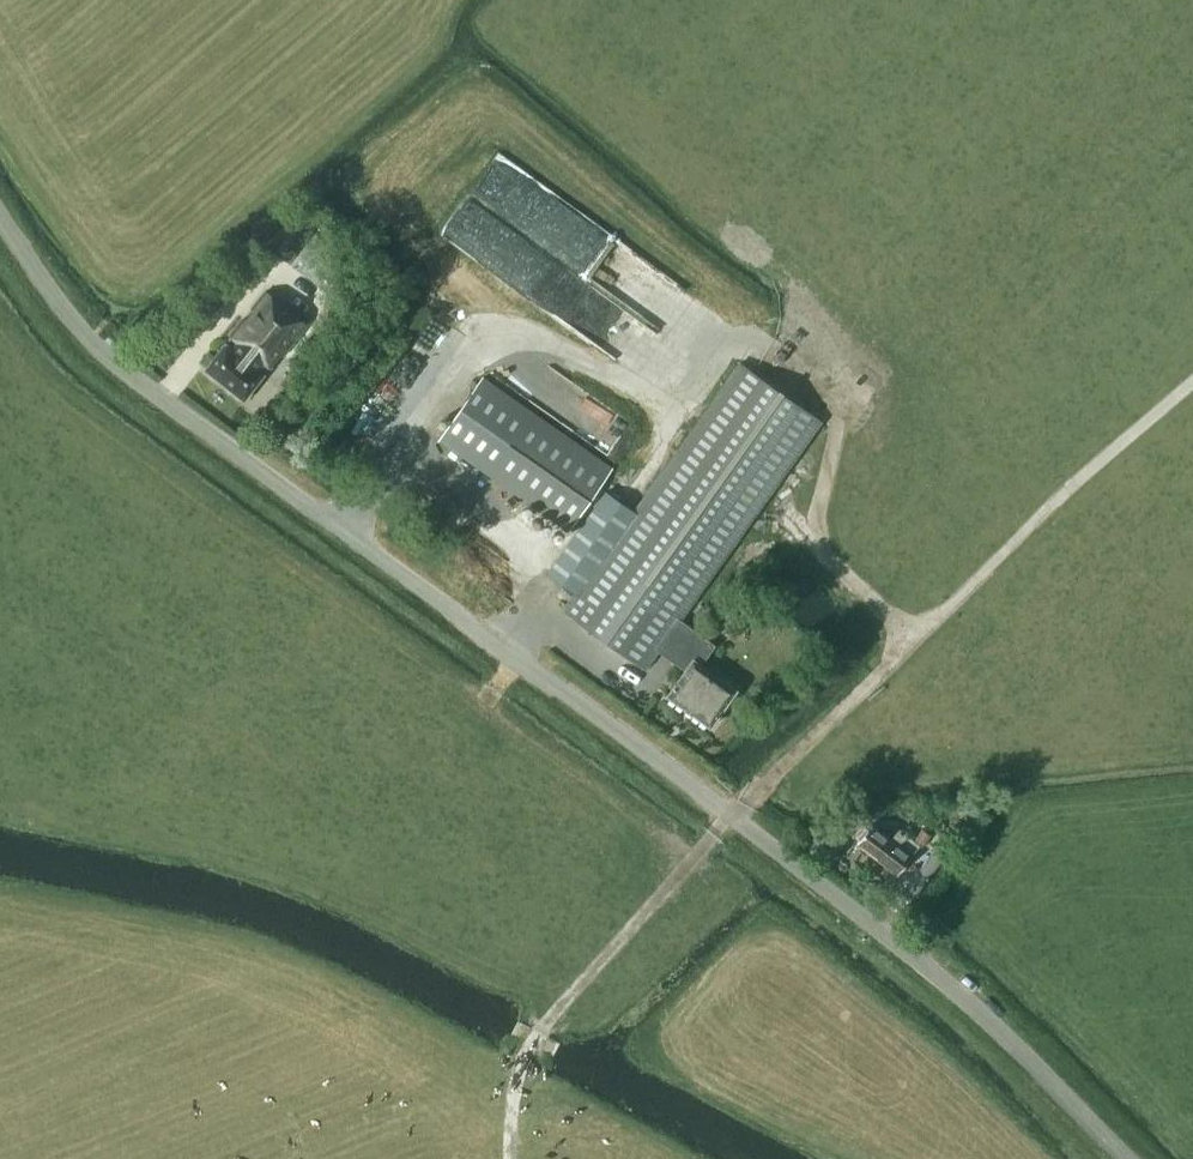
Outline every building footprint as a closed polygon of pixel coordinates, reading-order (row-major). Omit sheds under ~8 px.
[(232,347),(225,342),(203,369),(244,402),(266,374),(260,369),(263,365),(270,371),(308,323),(266,290),(229,338),(235,343),(232,347)] [(634,510),(605,489),(547,574),(576,594),(564,611),(647,668),(659,650),(685,669),(667,695),(711,725),(736,688),(702,664),(715,645),(681,619),(819,419),(736,362),(634,510)] [(439,439),(569,530),(612,469),(482,378),(439,439)] [(856,843),(896,875),(912,855),(911,855),(919,845),(921,847),(931,834),(922,827),(914,838),(891,820),(872,825),(871,824),(856,843)] [(918,892),(951,839),(939,832),(906,885),(918,892)] [(835,865),(835,870),(838,874),(843,874),(847,871),(847,866),(844,862),(839,862),(835,865)] [(882,888),(871,880),(867,888),(878,895),(882,888)]
